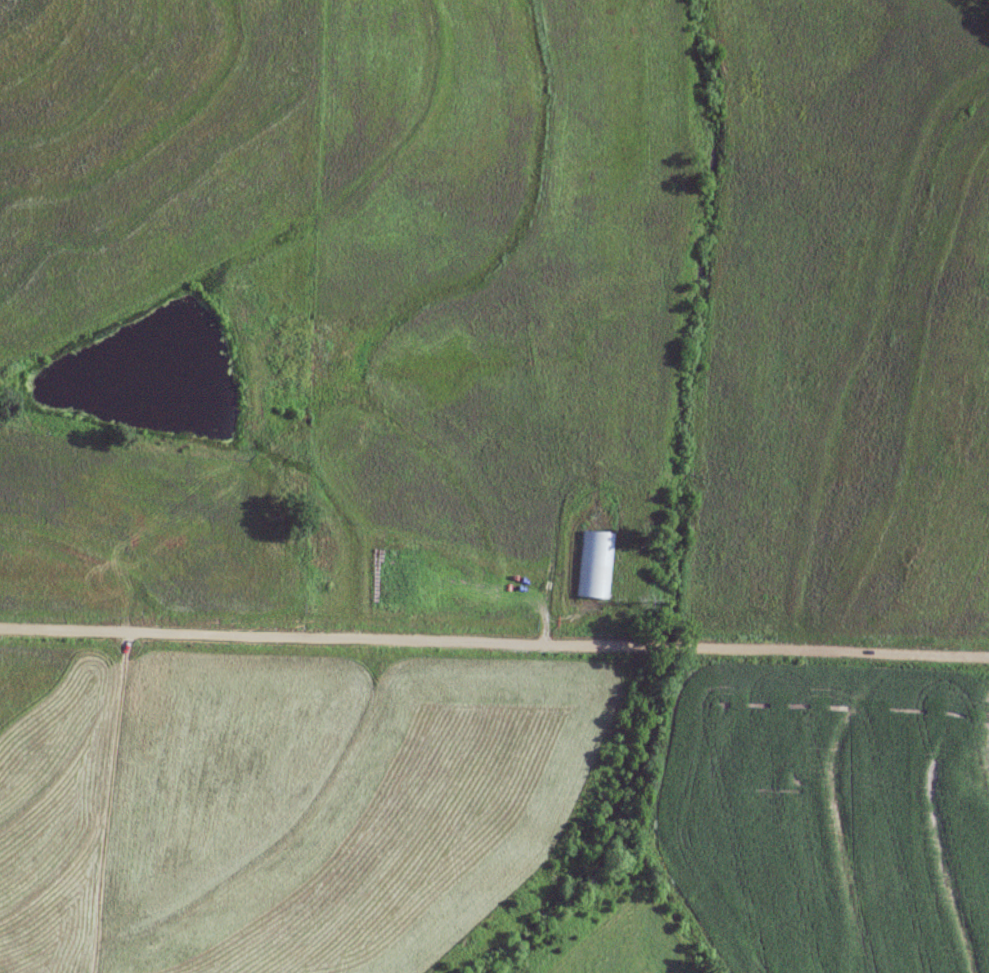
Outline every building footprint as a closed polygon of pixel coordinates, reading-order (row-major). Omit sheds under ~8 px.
[(577,598),(609,600),(613,534),(581,532),(577,598)]
